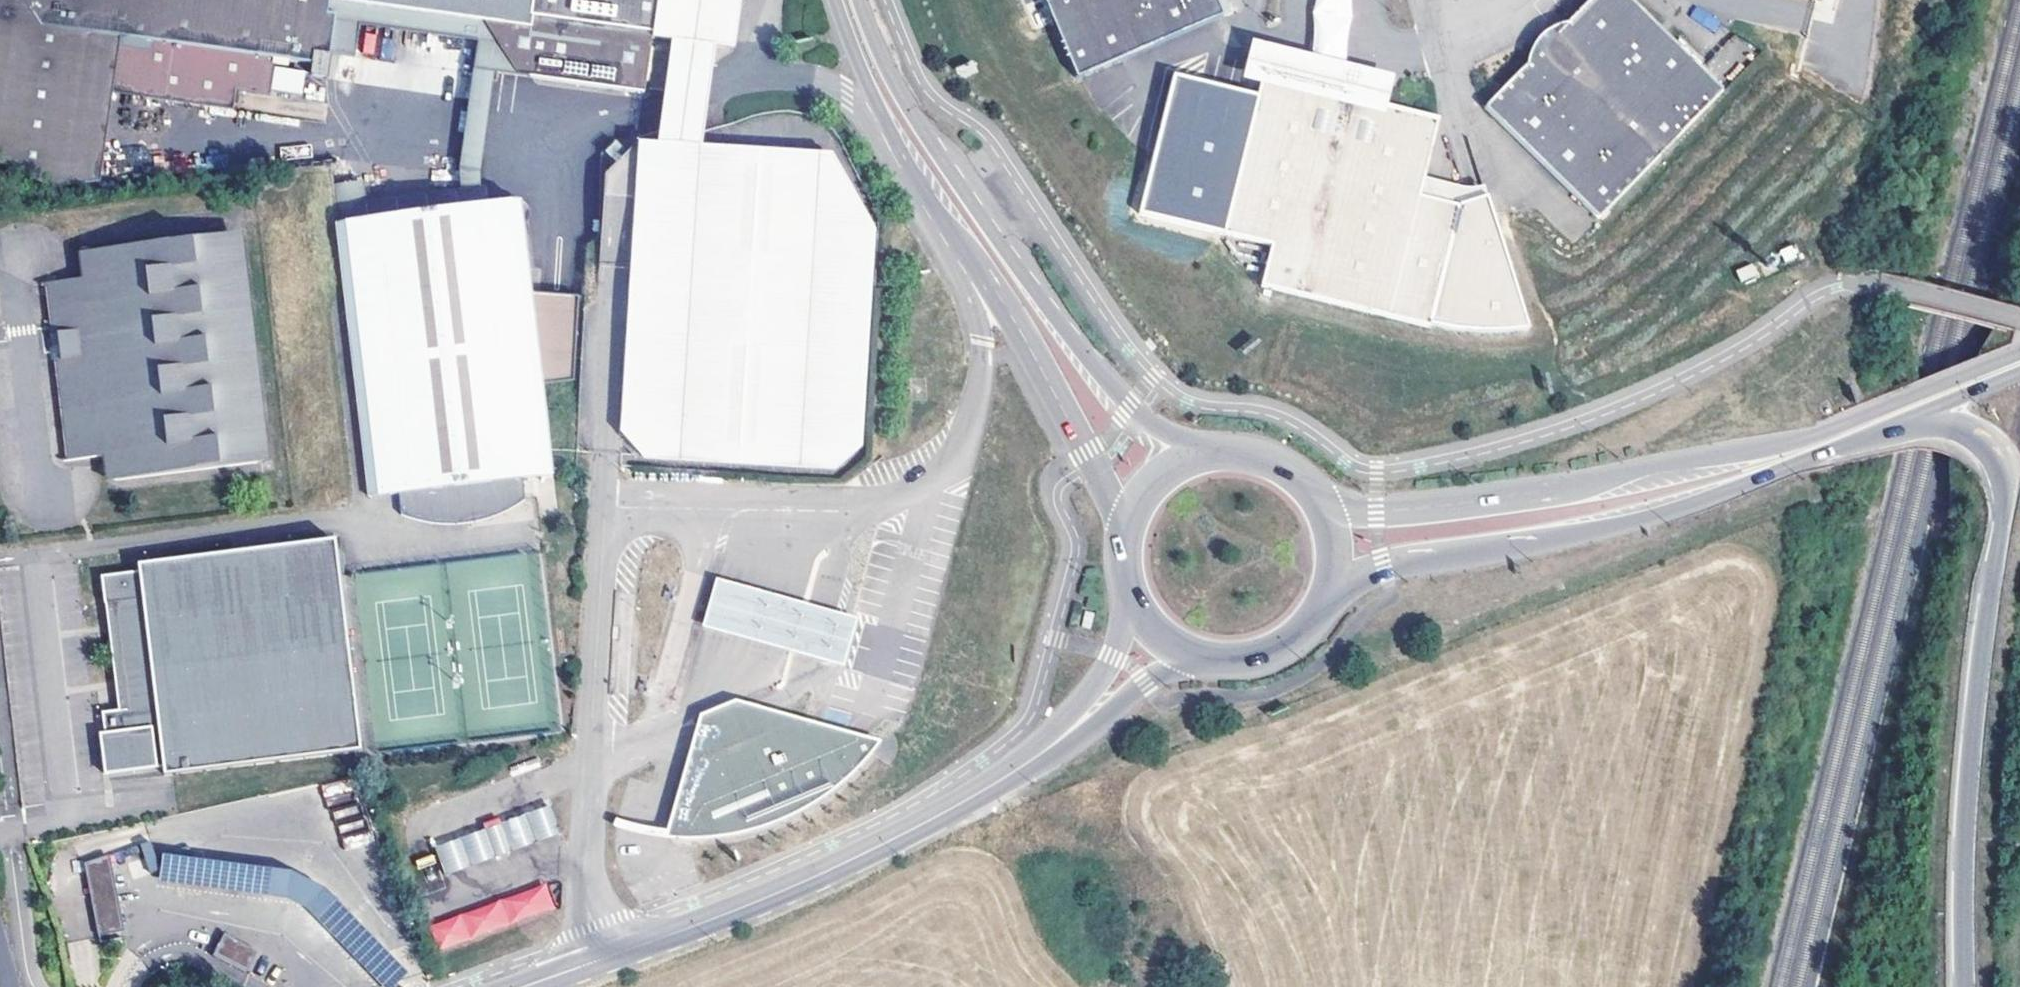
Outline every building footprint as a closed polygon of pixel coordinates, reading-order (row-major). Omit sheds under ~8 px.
[(53,188),(100,182),(113,94),(119,48),(121,41),(151,45),(150,52),(144,99),(233,111),(236,91),(240,57),(275,61),(286,63),(318,67),(317,75),(339,77),(342,54),(347,19),(330,17),(331,4),(501,27),(501,32),(530,77),(644,94),(645,81),(651,82),(650,89),(662,91),(668,45),(656,44),(655,49),(650,49),(651,38),(656,0),(0,0),(0,163),(53,188)] [(651,38),(669,40),(668,45),(662,91),(656,140),(637,142),(603,173),(603,198),(617,198),(630,198),(619,440),(641,459),(836,470),(862,448),(875,231),(830,153),(701,145),(702,132),(711,64),(732,49),(739,0),(656,0),(651,38)] [(1075,77),(1078,78),(1221,19),(1223,16),(1217,0),(1042,0),(1075,77)] [(1314,18),(1312,44),(1310,64),(1343,67),(1345,46),(1348,20),(1350,0),(1316,0),(1314,18)] [(1529,66),(1486,109),(1487,113),(1597,220),(1601,221),(1725,95),(1725,92),(1631,0),(1593,0),(1570,24),(1556,28),(1548,33),(1540,40),(1535,48),(1531,56),(1529,66)] [(488,39),(459,172),(460,192),(367,204),(364,184),(335,188),(340,227),(488,209),(486,190),(482,190),(479,170),(503,73),(530,77),(501,32),(501,27),(331,4),(330,17),(347,19),(342,54),(367,55),(371,23),(488,39)] [(150,52),(119,48),(113,94),(144,99),(150,52)] [(240,57),(236,91),(269,97),(275,61),(240,57)] [(318,67),(286,63),(282,89),(314,94),(317,75),(318,67)] [(1334,93),(1325,96),(1261,80),(1258,96),(1173,74),(1139,214),(1227,235),(1271,246),(1262,285),(1264,288),(1429,328),(1430,325),(1458,209),(1419,198),(1436,126),(1434,123),(1377,109),(1370,102),(1366,100),(1358,95),(1353,94),(1344,93),(1334,93)] [(1458,209),(1430,325),(1461,330),(1494,333),(1530,332),(1487,200),(1460,209),(1458,209)] [(488,209),(340,227),(374,499),(403,496),(524,481),(554,478),(542,387),(576,381),(580,297),(531,293),(522,225),(529,221),(528,211),(518,205),(488,209)] [(229,239),(226,240),(250,468),(253,468),(249,433),(248,423),(234,283),(233,274),(229,239)] [(64,461),(113,455),(115,482),(250,468),(226,240),(90,254),(92,278),(47,283),(51,335),(57,335),(59,359),(54,359),(64,461)] [(245,273),(233,274),(234,283),(245,282),(245,273)] [(260,422),(248,423),(249,433),(261,432),(260,422)] [(524,481),(403,496),(404,501),(406,517),(422,521),(431,523),(453,524),(476,522),(497,517),(519,508),(527,503),(524,481)] [(364,757),(339,546),(142,569),(143,578),(103,583),(120,717),(104,719),(106,740),(101,740),(105,780),(167,774),(167,781),(364,757)] [(793,653),(916,688),(930,640),(809,606),(715,579),(701,627),(793,653)] [(1086,611),(1081,627),(1090,629),(1095,614),(1086,611)] [(736,702),(700,716),(676,803),(674,811),(681,813),(706,738),(708,734),(713,730),(741,719),(754,730),(763,726),(764,724),(856,749),(861,737),(736,702)] [(856,749),(764,724),(763,726),(754,730),(741,719),(713,730),(708,734),(706,738),(681,813),(674,811),(667,839),(693,841),(730,838),(761,831),(798,815),(820,801),(841,787),(855,774),(871,757),(872,755),(873,754),(874,751),(874,749),(874,748),(874,747),(873,745),(873,744),(871,742),(870,741),(868,740),(861,737),(856,749)] [(547,812),(431,854),(441,883),(557,841),(547,812)] [(341,825),(345,846),(366,842),(362,821),(341,825)] [(157,880),(287,897),(305,906),(384,986),(391,986),(407,970),(325,886),(290,869),(162,851),(157,880)] [(105,857),(81,864),(94,929),(118,925),(105,857)] [(438,950),(555,910),(546,884),(429,923),(438,950)] [(119,933),(118,925),(94,929),(95,937),(119,933)] [(234,939),(223,933),(211,956),(241,973),(252,953),(232,942),(234,939)]
